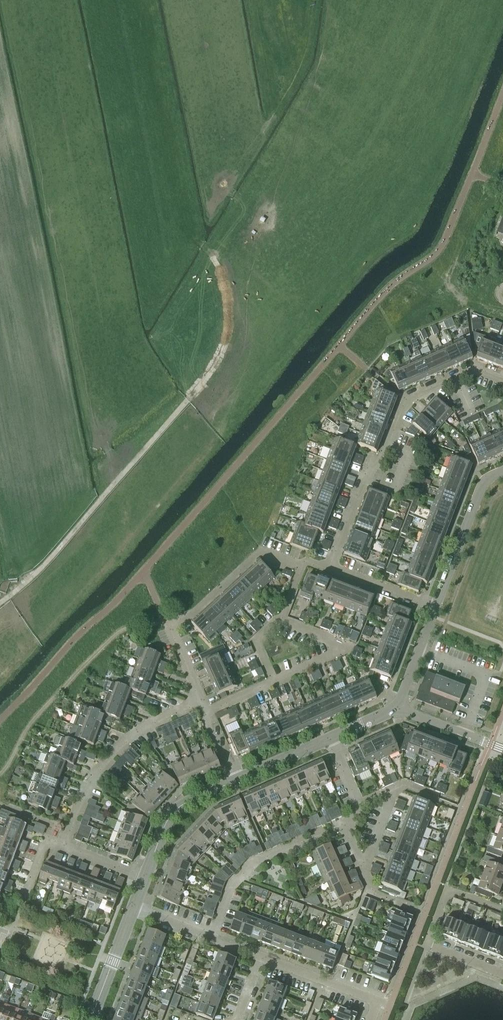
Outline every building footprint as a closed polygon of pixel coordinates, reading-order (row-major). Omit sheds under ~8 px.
[(487,362),(495,342),(484,337),(476,358),(487,362)] [(472,359),(463,338),(452,343),(461,364),(472,359)] [(502,354),(502,345),(495,342),(487,362),(498,367),(502,354)] [(461,364),(452,343),(442,348),(451,368),(461,364)] [(451,368),(442,348),(432,353),(441,373),(451,368)] [(441,373),(432,353),(421,357),(430,378),(441,373)] [(430,378),(421,357),(411,362),(420,382),(430,378)] [(420,382),(411,362),(400,367),(409,387),(420,382)] [(409,387),(400,367),(385,373),(389,381),(393,379),(399,392),(409,387)] [(393,409),(397,398),(388,395),(389,392),(390,392),(375,380),(375,381),(372,389),(376,391),(372,401),(393,409)] [(445,400),(438,395),(435,398),(442,404),(445,400)] [(452,413),(442,404),(435,398),(428,407),(445,422),(452,413)] [(389,420),(393,409),(372,401),(368,412),(389,420)] [(445,422),(428,407),(420,416),(437,430),(445,422)] [(384,431),(389,420),(368,412),(364,423),(384,431)] [(437,430),(420,416),(412,425),(419,431),(429,440),(437,430)] [(464,426),(472,423),(470,418),(463,422),(464,426)] [(380,441),(384,431),(364,423),(360,433),(380,441)] [(419,431),(412,425),(409,428),(416,434),(419,431)] [(500,430),(490,435),(499,455),(502,454),(502,436),(500,430)] [(376,452),(380,441),(360,433),(355,445),(376,452)] [(499,455),(490,435),(479,440),(488,460),(499,455)] [(352,458),(356,447),(335,439),(331,450),(352,458)] [(488,460),(479,440),(469,444),(478,465),(488,460)] [(348,468),(352,458),(331,450),(327,460),(348,468)] [(468,477),(472,466),(451,458),(447,469),(468,477)] [(344,479),(348,468),(327,460),(323,471),(344,479)] [(464,487),(468,477),(447,469),(443,480),(464,487)] [(340,490),(344,479),(323,471),(319,482),(340,490)] [(459,498),(464,487),(443,480),(439,490),(459,498)] [(335,500),(340,490),(319,482),(315,492),(335,500)] [(385,508),(390,497),(369,489),(364,500),(385,508)] [(455,509),(459,498),(439,490),(435,501),(455,509)] [(331,511),(335,500),(315,492),(310,503),(331,511)] [(381,519),(385,508),(364,500),(360,511),(381,519)] [(451,519),(455,509),(435,501),(430,512),(451,519)] [(327,522),(331,511),(310,503),(306,514),(327,522)] [(377,530),(381,519),(360,511),(356,522),(377,530)] [(447,530),(451,519),(430,512),(426,522),(447,530)] [(323,533),(327,522),(306,514),(303,524),(302,525),(319,531),(318,532),(323,533)] [(315,541),(318,532),(319,531),(302,525),(303,524),(298,522),(294,534),(315,541)] [(373,540),(377,530),(356,522),(352,532),(373,540)] [(443,541),(447,530),(426,522),(422,533),(443,541)] [(369,551),(373,540),(352,532),(348,543),(369,551)] [(439,552),(443,541),(422,533),(418,544),(439,552)] [(310,553),(315,541),(294,534),(290,545),(310,553)] [(365,562),(369,551),(348,543),(344,554),(365,562)] [(435,562),(439,552),(418,544),(414,554),(435,562)] [(431,573),(435,562),(414,554),(410,565),(431,573)] [(274,578),(259,561),(250,569),(266,586),(274,578)] [(427,584),(431,573),(410,565),(406,575),(402,573),(402,574),(427,584)] [(266,586),(250,569),(242,577),(257,593),(266,586)] [(418,593),(422,582),(427,584),(402,574),(397,585),(418,593)] [(311,600),(320,575),(318,579),(308,575),(300,596),(311,600)] [(323,600),(331,579),(320,575),(311,600),(313,596),(323,600)] [(257,593),(242,577),(234,585),(249,601),(257,593)] [(334,604),(342,583),(331,579),(323,600),(334,604)] [(344,608),(352,587),(342,583),(334,604),(344,608)] [(249,601),(234,585),(225,592),(240,609),(249,601)] [(355,612),(363,591),(352,587),(344,608),(355,612)] [(366,616),(374,595),(363,591),(355,612),(366,616)] [(240,609),(225,592),(217,600),(232,616),(240,609)] [(232,616),(217,600),(208,608),(224,624),(232,616)] [(279,610),(273,603),(269,607),(275,613),(279,610)] [(407,622),(411,612),(390,604),(386,615),(411,625),(411,624),(407,622)] [(275,613),(269,607),(266,610),(272,616),(275,613)] [(224,624),(208,608),(200,615),(215,632),(224,624)] [(215,632),(200,615),(191,623),(206,640),(215,632)] [(407,635),(411,625),(386,615),(386,616),(390,617),(386,627),(407,635)] [(262,625),(256,619),(253,622),(258,628),(262,625)] [(258,628),(253,622),(249,625),(255,632),(258,628)] [(403,646),(407,635),(386,627),(382,638),(403,646)] [(242,637),(236,631),(233,634),(239,641),(242,637)] [(235,644),(239,641),(233,634),(229,637),(235,644)] [(399,657),(403,646),(382,638),(378,649),(399,657)] [(210,658),(208,654),(207,654),(205,649),(200,647),(196,649),(202,661),(210,658)] [(159,661),(161,656),(142,649),(138,659),(157,666),(160,667),(164,669),(166,664),(159,661)] [(395,667),(399,657),(378,649),(374,659),(395,667)] [(228,665),(223,654),(203,663),(207,674),(228,665)] [(134,669),(153,676),(157,666),(138,659),(134,669)] [(391,678),(395,667),(374,659),(370,670),(374,672),(391,678)] [(232,676),(228,665),(207,674),(212,685),(232,676)] [(149,686),(153,676),(134,669),(131,678),(149,686)] [(458,705),(466,684),(437,673),(436,676),(426,672),(421,686),(423,687),(420,693),(418,693),(416,700),(452,714),(455,704),(458,705)] [(237,686),(232,676),(212,685),(217,696),(237,686)] [(146,696),(149,686),(131,678),(127,689),(139,693),(146,696)] [(376,698),(369,682),(367,678),(356,682),(365,703),(376,698)] [(365,703),(356,682),(346,687),(355,708),(365,703)] [(139,693),(127,689),(112,683),(108,693),(127,700),(129,696),(136,699),(139,693)] [(355,708),(346,687),(335,692),(345,712),(355,708)] [(345,712),(335,692),(325,696),(334,717),(345,712)] [(125,705),(127,700),(108,693),(104,703),(123,710),(126,712),(124,717),(129,718),(133,708),(125,705)] [(334,717),(325,696),(315,701),(324,721),(334,717)] [(324,721),(315,701),(304,706),(313,726),(324,721)] [(120,721),(123,710),(104,703),(101,713),(113,718),(120,721)] [(113,718),(101,713),(80,706),(77,716),(101,725),(103,720),(110,723),(113,718)] [(313,726),(304,706),(294,710),(303,731),(313,726)] [(303,731),(294,710),(283,715),(292,736),(303,731)] [(193,720),(198,718),(195,713),(185,717),(190,728),(196,726),(193,720)] [(292,736),(283,715),(273,720),(282,740),(292,736)] [(97,735),(101,725),(77,716),(73,726),(97,735)] [(190,728),(185,717),(175,721),(178,727),(182,725),(184,731),(190,728)] [(282,740),(273,720),(262,724),(271,745),(282,740)] [(174,729),(178,727),(175,721),(165,726),(170,737),(176,735),(174,729)] [(271,745),(262,724),(252,729),(261,750),(271,745)] [(69,736),(94,745),(97,735),(73,726),(69,736)] [(170,737),(165,726),(155,730),(158,736),(162,734),(164,740),(170,737)] [(261,750),(252,729),(242,734),(240,729),(239,730),(250,754),(261,750)] [(250,754),(239,730),(229,734),(238,755),(248,750),(250,755),(250,754)] [(403,750),(402,743),(396,745),(390,731),(379,736),(388,757),(403,750)] [(417,756),(425,735),(414,731),(409,745),(402,743),(403,750),(417,756)] [(428,760),(436,739),(425,735),(417,756),(428,760)] [(79,750),(81,745),(58,736),(56,737),(53,744),(54,746),(58,748),(77,755),(80,756),(85,758),(87,753),(79,750)] [(388,757),(379,736),(369,741),(378,761),(388,757)] [(439,764),(446,743),(436,739),(428,760),(439,764)] [(378,761),(369,741),(358,746),(369,770),(370,770),(368,766),(378,761)] [(448,772),(457,747),(446,743),(439,764),(449,768),(447,772),(448,772)] [(139,757),(135,753),(138,749),(133,745),(126,753),(135,761),(139,757)] [(369,770),(358,746),(359,750),(349,755),(355,767),(351,769),(354,777),(369,770)] [(210,773),(220,768),(211,747),(201,752),(210,773)] [(448,772),(459,777),(467,756),(456,752),(458,747),(457,747),(448,772)] [(55,758),(73,765),(77,755),(58,748),(55,757),(55,758)] [(210,773),(201,752),(191,756),(200,777),(204,775),(210,773)] [(135,761),(126,753),(118,761),(123,765),(126,762),(130,766),(135,761)] [(73,765),(55,758),(55,757),(47,754),(46,757),(42,755),(40,756),(38,761),(39,763),(62,772),(64,767),(72,770),(73,765)] [(196,779),(200,777),(191,756),(181,761),(190,782),(196,779)] [(124,772),(120,768),(123,765),(118,761),(111,768),(120,777),(124,772)] [(190,782),(181,761),(171,765),(180,786),(190,782)] [(321,787),(331,782),(322,761),(312,766),(321,787)] [(59,782),(62,772),(39,763),(43,765),(40,775),(59,782)] [(321,787),(312,766),(302,770),(311,791),(321,787)] [(120,777),(111,768),(103,777),(108,781),(111,778),(116,782),(120,777)] [(311,791),(302,770),(292,775),(301,796),(311,791)] [(170,795),(178,787),(161,771),(154,779),(170,795)] [(66,785),(61,783),(59,782),(40,775),(35,773),(33,774),(31,781),(31,783),(55,792),(57,787),(64,790),(66,785)] [(301,796),(292,775),(282,779),(291,800),(301,796)] [(170,795),(154,779),(146,787),(163,803),(170,795)] [(291,800),(282,779),(272,784),(282,804),(291,800)] [(51,801),(55,792),(31,783),(36,784),(32,794),(51,801)] [(282,804),(272,784),(262,788),(272,809),(282,804)] [(163,803),(146,787),(139,795),(155,811),(163,803)] [(272,809),(262,788),(252,792),(262,813),(272,809)] [(262,813),(252,792),(242,797),(252,818),(262,813)] [(28,804),(47,812),(51,801),(32,794),(28,804)] [(155,811),(139,795),(131,803),(148,819),(151,815),(155,811)] [(238,824),(248,819),(239,798),(229,803),(238,824)] [(430,817),(435,806),(414,798),(409,809),(430,817)] [(100,808),(94,806),(96,802),(90,799),(86,810),(98,814),(100,808)] [(238,824),(229,803),(219,808),(228,828),(238,824)] [(228,828),(219,808),(213,810),(209,815),(225,830),(226,829),(228,828)] [(25,819),(1,809),(0,811),(0,819),(6,821),(4,828),(23,835),(26,825),(23,824),(25,819)] [(426,828),(430,817),(409,809),(405,820),(426,828)] [(95,820),(98,814),(86,810),(82,820),(88,822),(90,818),(95,820)] [(143,831),(147,821),(126,813),(122,823),(143,831)] [(225,830),(209,815),(201,823),(218,838),(225,830)] [(92,828),(87,826),(88,822),(82,820),(78,830),(90,834),(92,828)] [(422,839),(426,828),(405,820),(401,831),(422,839)] [(139,842),(143,831),(122,823),(118,833),(139,842)] [(218,838),(201,823),(194,831),(210,846),(218,838)] [(23,835),(4,828),(0,838),(19,845),(23,835)] [(88,840),(90,834),(78,830),(75,840),(81,842),(82,838),(88,840)] [(210,846),(194,831),(186,838),(203,854),(210,846)] [(418,849),(422,839),(401,831),(397,841),(418,849)] [(136,852),(139,842),(118,833),(114,843),(136,852)] [(498,836),(493,849),(488,847),(486,852),(501,858),(502,853),(502,838),(498,836)] [(15,855),(19,845),(0,838),(0,849),(15,855)] [(203,854),(186,838),(179,846),(195,862),(203,854)] [(414,860),(418,849),(397,841),(393,852),(414,860)] [(132,862),(136,852),(114,843),(110,854),(132,862)] [(336,857),(347,852),(344,846),(333,851),(330,844),(310,853),(314,860),(319,858),(321,863),(336,857)] [(195,862),(179,846),(174,851),(172,857),(193,865),(194,863),(195,862)] [(15,855),(0,849),(0,861),(11,865),(14,866),(19,868),(21,863),(13,860),(15,855)] [(410,870),(414,860),(393,852),(389,862),(410,870)] [(502,881),(502,869),(497,867),(499,862),(484,856),(482,861),(488,863),(483,876),(502,883),(502,881)] [(189,875),(193,865),(172,857),(168,867),(189,875)] [(341,869),(352,864),(350,858),(338,863),(336,857),(321,863),(316,865),(321,877),(341,869)] [(11,865),(0,861),(0,872),(8,875),(11,865)] [(58,867),(59,867),(60,865),(53,862),(52,865),(46,862),(38,882),(45,885),(47,879),(53,881),(58,867)] [(406,881),(410,870),(389,862),(385,873),(406,881)] [(233,874),(240,868),(235,864),(229,870),(233,874)] [(71,872),(72,869),(66,867),(65,869),(59,867),(58,867),(53,881),(58,884),(56,889),(63,892),(71,872)] [(186,885),(189,875),(168,867),(164,877),(186,885)] [(347,881),(358,876),(355,870),(344,875),(341,869),(321,877),(324,884),(330,882),(332,887),(347,881)] [(83,876),(84,874),(78,872),(77,874),(71,872),(63,892),(70,894),(72,889),(77,891),(83,876)] [(108,886),(112,875),(106,872),(102,883),(96,881),(95,881),(88,901),(95,904),(97,898),(102,900),(108,886)] [(402,892),(406,881),(385,873),(381,884),(402,892)] [(95,881),(96,881),(97,879),(90,876),(89,879),(83,876),(77,891),(83,893),(81,898),(88,901),(95,881)] [(223,888),(225,883),(215,876),(212,884),(223,888)] [(497,896),(502,883),(483,876),(479,888),(476,887),(474,892),(486,897),(488,892),(497,896)] [(113,911),(125,879),(118,877),(114,888),(108,886),(102,900),(107,902),(105,908),(113,911)] [(182,895),(186,885),(164,877),(160,887),(182,895)] [(332,902),(363,888),(360,882),(349,887),(347,881),(332,887),(334,892),(329,895),(332,902)] [(178,906),(182,895),(160,887),(156,898),(178,906)] [(317,906),(321,904),(316,894),(304,900),(305,902),(317,906)] [(366,910),(370,899),(364,897),(360,908),(366,910)] [(462,908),(464,903),(453,898),(451,904),(462,908)] [(409,929),(413,917),(396,911),(392,922),(409,929)] [(241,934),(247,917),(236,913),(230,930),(241,934)] [(251,938),(259,916),(249,913),(247,917),(241,934),(251,938)] [(261,942),(269,920),(259,916),(251,938),(261,942)] [(450,939),(457,923),(445,918),(439,935),(450,939)] [(271,946),(277,929),(279,924),(269,920),(261,942),(271,946)] [(404,939),(409,929),(392,922),(388,933),(404,939)] [(461,943),(467,927),(457,923),(450,939),(461,943)] [(471,947),(478,931),(467,927),(461,943),(471,947)] [(161,947),(166,936),(149,929),(145,940),(161,947)] [(281,950),(288,933),(277,929),(271,946),(281,950)] [(493,956),(499,939),(501,934),(491,930),(489,935),(488,935),(482,951),(493,956)] [(482,951),(488,935),(478,931),(471,947),(482,951)] [(292,954),(298,937),(288,933),(281,950),(292,954)] [(400,950),(404,939),(388,933),(384,944),(400,950)] [(312,961),(320,940),(310,936),(308,941),(301,957),(312,961)] [(301,957),(308,941),(298,937),(292,954),(301,957)] [(499,939),(493,956),(502,959),(502,940),(499,939)] [(158,957),(161,947),(145,940),(141,950),(158,957)] [(322,965),(330,943),(326,941),(324,947),(318,945),(320,940),(312,961),(322,965)] [(332,969),(341,947),(330,943),(322,965),(332,969)] [(396,961),(400,950),(384,944),(379,954),(396,961)] [(154,967),(158,957),(141,950),(137,960),(154,967)] [(232,970),(236,959),(219,953),(215,963),(232,970)] [(344,967),(348,956),(342,954),(338,965),(344,967)] [(396,961),(379,954),(375,965),(392,971),(396,961)] [(150,977),(154,967),(137,960),(133,970),(150,977)] [(228,980),(232,970),(215,963),(211,973),(228,980)] [(388,982),(392,971),(375,965),(371,963),(366,974),(388,982)] [(146,987),(150,977),(133,970),(129,981),(146,987)] [(224,990),(228,980),(211,973),(207,983),(224,990)] [(142,997),(146,987),(129,981),(125,991),(148,999),(142,997)] [(282,999),(286,988),(270,981),(266,992),(282,999)] [(220,1000),(224,990),(207,983),(207,984),(202,982),(199,992),(220,1000)] [(311,1001),(314,993),(314,992),(309,990),(306,999),(311,1001)] [(148,999),(125,991),(121,1001),(144,1009),(148,999)] [(216,1010),(220,1000),(199,992),(198,993),(203,994),(200,1004),(216,1010)] [(279,1009),(282,999),(266,992),(262,1002),(279,1009)] [(319,1011),(324,1000),(318,998),(314,1009),(319,1011)] [(140,1019),(144,1009),(121,1001),(118,1011),(140,1019)] [(275,1019),(279,1009),(262,1002),(258,1012),(275,1019)] [(216,1010),(200,1004),(195,1014),(210,1019),(213,1019),(216,1010)] [(18,1010),(6,1005),(1,1019),(14,1019),(18,1010)] [(357,1015),(340,1008),(336,1019),(338,1019),(355,1019),(357,1015)] [(30,1014),(18,1010),(14,1019),(28,1019),(30,1014)] [(138,1019),(140,1019),(118,1011),(115,1017),(114,1019),(138,1019)]
